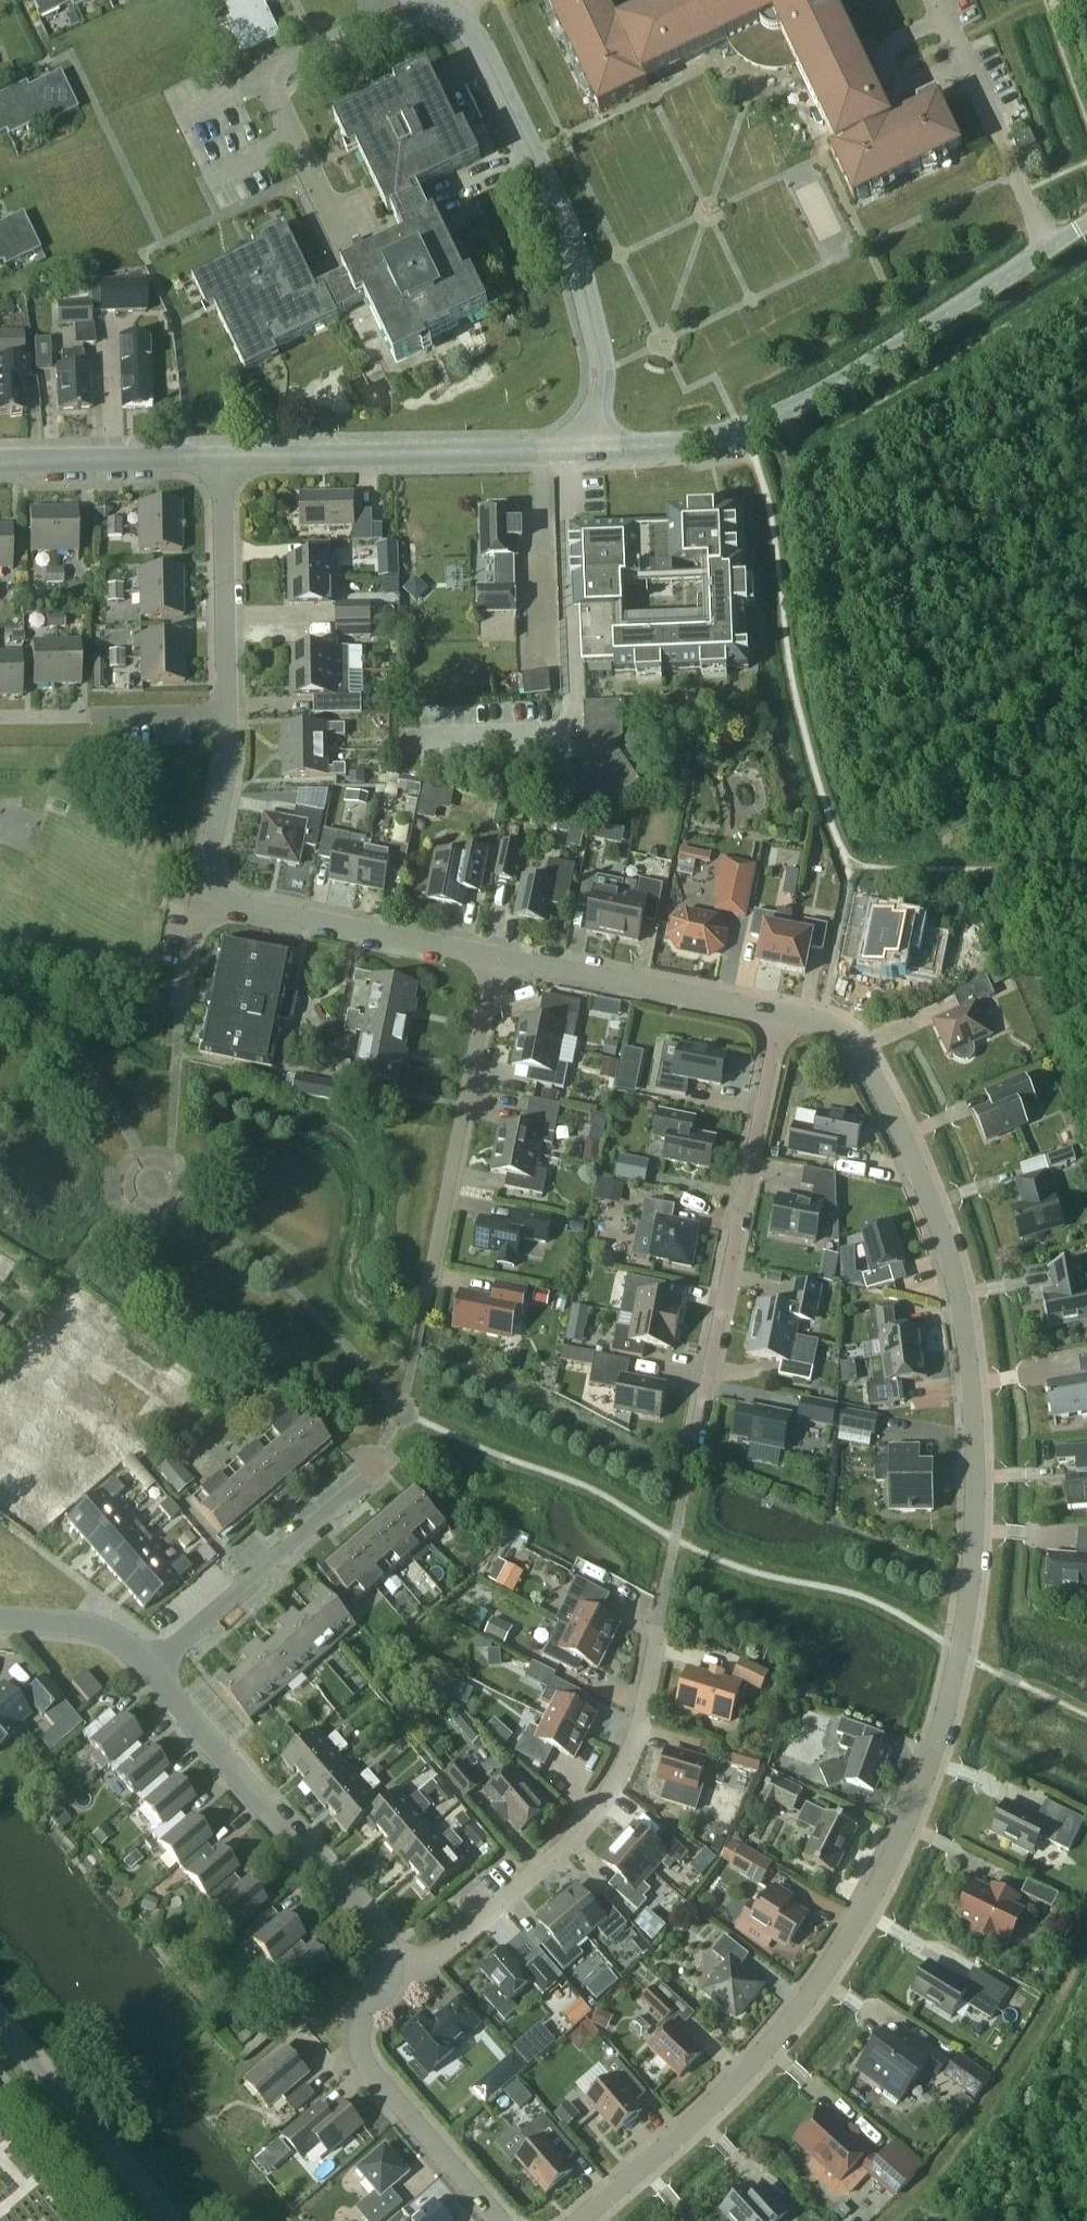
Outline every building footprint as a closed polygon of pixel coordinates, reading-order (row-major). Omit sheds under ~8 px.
[(71,0),(31,0),(37,11),(35,12),(38,19),(70,3),(72,2),(71,0)] [(262,4),(267,2),(266,0),(220,0),(228,18),(229,20),(262,4)] [(618,26),(606,0),(551,0),(547,2),(599,109),(647,86),(645,81),(618,26)] [(891,121),(858,52),(833,0),(671,0),(618,26),(645,81),(729,40),(736,51),(746,60),(758,65),(770,68),(783,67),(796,63),(836,148),(891,121)] [(229,20),(228,18),(223,20),(240,55),(278,37),(262,4),(229,20)] [(74,12),(66,16),(72,28),(80,24),(74,12)] [(461,135),(427,66),(400,79),(404,86),(335,119),(347,146),(354,142),(388,211),(392,209),(406,239),(343,269),(345,273),(316,287),(285,224),(258,237),(261,245),(192,278),(205,305),(213,301),(245,371),(273,358),(269,351),(338,317),(336,313),(366,299),(396,362),(423,349),(420,342),(489,308),(476,281),(469,284),(436,216),(432,218),(418,188),(481,158),(468,131),(461,135)] [(42,118),(39,119),(41,124),(76,108),(59,71),(26,86),(42,118)] [(26,86),(24,81),(0,92),(0,112),(7,127),(4,129),(7,135),(39,119),(42,118),(26,86)] [(456,113),(477,99),(471,90),(450,103),(456,113)] [(920,108),(891,121),(836,148),(831,151),(854,199),(962,147),(942,106),(945,105),(938,92),(917,102),(920,108)] [(1036,144),(1029,130),(1012,138),(1019,152),(1036,144)] [(2,261),(4,266),(40,248),(21,211),(0,221),(0,250),(5,260),(2,261)] [(100,313),(147,312),(146,280),(99,281),(100,313)] [(63,300),(89,295),(87,282),(61,287),(63,300)] [(57,304),(58,327),(74,326),(75,345),(96,344),(91,325),(91,302),(57,304)] [(23,330),(0,331),(0,411),(26,410),(25,378),(31,378),(31,357),(24,357),(23,330)] [(121,372),(122,409),(150,407),(149,368),(148,335),(120,336),(121,372)] [(83,364),(83,352),(61,352),(61,365),(57,366),(57,409),(89,409),(88,364),(83,364)] [(352,527),(353,541),(373,540),(372,514),(355,514),(355,495),(302,496),(303,529),(352,527)] [(104,501),(95,511),(104,521),(109,516),(109,506),(104,501)] [(138,528),(181,527),(181,504),(138,504),(138,528)] [(515,508),(483,508),(484,514),(484,557),(496,556),(496,587),(486,587),(486,604),(517,604),(516,556),(515,544),(525,544),(525,524),(515,524),(515,514),(515,508)] [(738,560),(736,515),(736,509),(714,510),(714,511),(714,517),(697,517),(691,517),(690,517),(690,511),(669,511),(670,518),(668,518),(669,526),(650,527),(650,528),(650,534),(639,534),(638,534),(638,527),(617,528),(617,529),(617,535),(593,536),(593,529),(571,530),(573,583),(573,590),(574,613),(581,612),(581,619),(583,666),(584,666),(615,664),(615,671),(616,674),(617,674),(749,669),(745,566),(744,560),(739,560),(738,560)] [(30,553),(54,552),(53,510),(29,511),(30,553)] [(53,510),(54,552),(78,552),(77,510),(53,510)] [(106,528),(123,528),(122,519),(106,519),(106,528)] [(181,527),(138,528),(138,551),(181,551),(181,527)] [(12,572),(11,528),(0,528),(0,572),(12,572)] [(123,528),(106,528),(107,537),(123,537),(123,528)] [(378,545),(378,561),(399,561),(399,544),(378,545)] [(290,581),(330,580),(329,557),(290,558),(290,581)] [(46,584),(55,584),(54,569),(46,569),(46,584)] [(54,569),(55,584),(64,584),(63,569),(54,569)] [(139,594),(182,593),(181,569),(138,570),(139,594)] [(416,600),(424,592),(423,585),(416,579),(405,589),(416,600)] [(330,580),(290,581),(291,605),(331,604),(330,580)] [(108,593),(123,593),(123,584),(108,584),(108,593)] [(123,593),(108,593),(108,603),(123,602),(123,593)] [(182,593),(139,594),(139,618),(182,617),(182,593)] [(336,604),(336,622),(371,621),(371,603),(336,604)] [(47,628),(56,628),(56,613),(47,613),(47,628)] [(56,613),(56,628),(65,628),(64,613),(56,613)] [(336,622),(336,637),(370,636),(370,621),(336,622)] [(370,621),(370,636),(384,636),(384,621),(370,621)] [(24,644),(24,633),(11,633),(12,644),(24,644)] [(140,659),(183,659),(182,635),(140,636),(140,659)] [(56,642),(57,685),(81,684),(80,641),(56,642)] [(33,685),(57,685),(56,642),(32,642),(33,685)] [(293,673),(348,672),(348,648),(292,649),(293,673)] [(109,660),(125,660),(124,650),(109,651),(109,660)] [(22,696),(21,653),(0,654),(0,697),(22,696)] [(183,659),(140,659),(141,683),(183,682),(183,659)] [(102,660),(94,660),(94,688),(102,688),(102,660)] [(125,660),(109,660),(109,669),(125,669),(125,660)] [(552,693),(550,671),(524,674),(526,696),(552,693)] [(349,696),(348,672),(293,673),(293,697),(325,697),(325,714),(361,713),(361,695),(349,696)] [(130,678),(115,678),(115,690),(122,690),(122,686),(130,686),(130,678)] [(609,736),(623,726),(622,701),(584,702),(585,730),(567,743),(608,804),(640,782),(609,736)] [(283,751),(326,751),(326,733),(333,733),(333,736),(345,736),(345,724),(282,725),(283,751)] [(626,733),(626,748),(627,748),(637,748),(639,748),(638,733),(626,733)] [(326,751),(283,751),(283,777),(346,776),(345,764),(333,765),(333,768),(327,768),(326,751)] [(388,775),(385,795),(397,797),(399,790),(401,777),(388,775)] [(423,779),(401,775),(401,777),(399,790),(420,794),(423,779)] [(421,813),(436,816),(439,805),(452,808),(456,791),(427,785),(421,813)] [(346,790),(343,801),(366,806),(369,795),(346,790)] [(493,806),(489,825),(499,827),(503,808),(493,806)] [(256,857),(299,865),(303,845),(315,848),(322,812),(296,807),(294,820),(264,814),(256,857)] [(552,815),(541,814),(539,825),(550,827),(552,815)] [(559,821),(557,832),(570,834),(567,846),(581,849),(585,826),(559,821)] [(397,822),(392,843),(407,846),(411,825),(397,822)] [(595,824),(592,840),(605,842),(608,827),(595,824)] [(357,885),(364,849),(347,846),(349,835),(323,830),(318,858),(333,861),(329,880),(357,885)] [(494,876),(513,880),(521,845),(502,841),(494,876)] [(364,849),(357,885),(384,891),(387,872),(403,875),(408,847),(407,846),(392,843),(390,854),(364,849)] [(427,900),(461,906),(465,888),(480,891),(487,851),(460,846),(458,856),(436,852),(427,900)] [(682,858),(713,861),(714,849),(683,846),(682,858)] [(711,897),(750,904),(757,866),(718,858),(711,897)] [(516,917),(543,922),(547,903),(567,907),(575,866),(550,860),(545,882),(524,877),(516,917)] [(788,869),(786,882),(798,884),(800,871),(788,869)] [(596,888),(598,876),(585,873),(578,906),(591,909),(586,931),(612,936),(621,893),(596,888)] [(598,876),(596,888),(621,893),(623,881),(598,876)] [(621,893),(612,936),(638,942),(643,919),(655,922),(663,884),(640,879),(637,896),(621,893)] [(876,904),(854,900),(849,930),(870,934),(863,966),(886,971),(888,963),(900,965),(899,969),(933,976),(940,941),(917,936),(918,927),(896,922),(897,918),(874,914),(876,904)] [(781,969),(789,929),(793,912),(778,909),(777,915),(755,910),(750,936),(763,939),(758,964),(781,969)] [(700,950),(714,953),(723,948),(726,932),(717,918),(687,912),(673,921),(670,937),(679,950),(695,953),(700,950)] [(789,929),(781,969),(805,974),(810,948),(823,951),(828,925),(805,920),(803,931),(789,929)] [(240,1058),(239,1061),(271,1068),(281,1019),(287,1021),(293,1017),(297,996),(294,990),(287,989),(294,953),(263,946),(262,951),(254,949),(255,945),(223,939),(215,980),(209,984),(205,1007),(208,1012),(200,1054),(232,1060),(233,1057),(240,1058)] [(1009,967),(987,977),(992,987),(1013,977),(1009,967)] [(417,984),(356,971),(354,983),(366,986),(367,982),(373,984),(366,1018),(360,1016),(360,1013),(348,1011),(346,1022),(407,1034),(417,984)] [(973,1047),(972,1045),(993,1035),(978,1003),(995,995),(992,987),(987,977),(962,989),(969,1006),(934,1022),(950,1055),(954,1053),(955,1055),(958,1058),(961,1060),(965,1060),(968,1059),(971,1057),(973,1054),(974,1050),(973,1047)] [(522,1017),(517,1041),(560,1049),(575,1052),(577,1039),(573,1039),(578,1015),(581,1002),(543,994),(538,1020),(522,1017)] [(596,999),(593,1014),(606,1016),(608,1001),(596,999)] [(357,1032),(363,1033),(356,1067),(350,1066),(351,1063),(339,1060),(336,1072),(398,1084),(407,1034),(346,1022),(344,1033),(356,1035),(357,1032)] [(606,1040),(604,1054),(617,1057),(619,1043),(606,1040)] [(517,1041),(512,1065),(528,1068),(526,1081),(563,1088),(568,1065),(572,1065),(575,1052),(560,1049),(517,1041)] [(662,1060),(656,1090),(686,1096),(689,1079),(721,1085),(722,1079),(725,1080),(729,1071),(729,1061),(725,1060),(726,1055),(681,1046),(677,1063),(662,1060)] [(617,1074),(619,1062),(603,1059),(601,1071),(617,1074)] [(635,1086),(638,1071),(632,1070),(633,1065),(621,1063),(618,1083),(635,1086)] [(292,1093),(350,1104),(353,1085),(296,1074),(292,1093)] [(987,1140),(1027,1123),(1021,1108),(1036,1101),(1026,1077),(986,1094),(992,1106),(975,1113),(987,1140)] [(557,1092),(544,1089),(543,1098),(556,1100),(557,1092)] [(496,1147),(539,1156),(542,1143),(552,1145),(560,1105),(531,1099),(525,1128),(501,1123),(496,1147)] [(795,1125),(790,1151),(827,1158),(837,1160),(840,1147),(857,1151),(863,1122),(859,1121),(858,1116),(855,1111),(851,1109),(846,1109),(842,1112),(839,1117),(820,1113),(820,1114),(798,1109),(795,1125)] [(696,1118),(660,1111),(654,1138),(668,1140),(664,1160),(710,1169),(716,1138),(693,1133),(696,1118)] [(606,1115),(592,1113),(587,1137),(602,1140),(606,1115)] [(597,1164),(602,1140),(587,1137),(583,1162),(597,1164)] [(536,1169),(539,1156),(496,1147),(491,1171),(508,1175),(505,1188),(543,1195),(547,1171),(536,1169)] [(1073,1148),(1045,1157),(1050,1169),(1077,1160),(1073,1148)] [(772,1149),(771,1158),(778,1159),(779,1150),(772,1149)] [(613,1177),(645,1184),(650,1161),(619,1154),(613,1177)] [(779,1197),(772,1233),(816,1242),(821,1215),(837,1218),(836,1174),(805,1168),(802,1186),(814,1188),(811,1203),(779,1197)] [(1021,1239),(1064,1226),(1055,1196),(1053,1196),(1046,1173),(1018,1181),(1025,1205),(1012,1209),(1021,1239)] [(600,1179),(596,1199),(620,1204),(624,1184),(600,1179)] [(670,1263),(692,1267),(696,1246),(694,1246),(698,1225),(673,1220),(676,1205),(646,1199),(641,1224),(656,1227),(650,1258),(671,1262),(670,1263)] [(546,1243),(551,1217),(517,1211),(514,1226),(481,1219),(475,1249),(498,1253),(496,1264),(514,1267),(520,1238),(546,1243)] [(586,1221),(571,1218),(569,1228),(584,1231),(586,1221)] [(890,1268),(903,1264),(891,1223),(862,1231),(874,1272),(863,1275),(867,1290),(895,1283),(890,1268)] [(856,1246),(841,1250),(841,1261),(857,1261),(856,1246)] [(1043,1298),(1049,1328),(1086,1321),(1086,1290),(1081,1262),(1050,1268),(1056,1296),(1043,1298)] [(625,1289),(620,1314),(635,1317),(678,1325),(681,1308),(679,1307),(680,1300),(655,1295),(658,1282),(628,1276),(625,1289)] [(753,1314),(751,1327),(797,1337),(800,1321),(816,1324),(823,1288),(794,1282),(789,1307),(758,1301),(756,1315),(753,1314)] [(462,1293),(455,1327),(502,1336),(512,1338),(517,1312),(521,1313),(526,1289),(498,1284),(495,1299),(462,1293)] [(548,1306),(551,1292),(536,1289),(533,1303),(548,1306)] [(870,1343),(863,1344),(865,1360),(882,1358),(925,1353),(921,1327),(904,1330),(901,1304),(877,1307),(877,1310),(878,1321),(867,1323),(869,1334),(870,1343)] [(574,1305),(571,1323),(586,1325),(589,1308),(574,1305)] [(618,1327),(613,1353),(642,1358),(645,1345),(671,1350),(672,1342),(675,1342),(678,1325),(635,1317),(633,1330),(618,1327)] [(95,1325),(79,1346),(110,1371),(120,1359),(127,1349),(95,1325)] [(750,1341),(747,1354),(782,1361),(779,1375),(811,1382),(812,1382),(820,1341),(797,1337),(751,1327),(748,1340),(750,1341)] [(79,1346),(63,1366),(95,1391),(102,1382),(110,1371),(79,1346)] [(127,1349),(120,1359),(133,1370),(141,1360),(127,1349)] [(875,1384),(867,1384),(870,1406),(895,1403),(893,1382),(928,1378),(925,1353),(882,1358),(884,1373),(874,1375),(875,1384)] [(666,1385),(651,1382),(627,1377),(630,1361),(595,1354),(590,1384),(620,1390),(616,1410),(660,1419),(666,1385)] [(1054,1417),(1082,1412),(1083,1417),(1086,1416),(1086,1358),(1080,1360),(1083,1377),(1049,1383),(1054,1417)] [(843,1361),(844,1382),(864,1381),(863,1361),(843,1361)] [(63,1366),(48,1386),(80,1410),(87,1401),(95,1391),(63,1366)] [(102,1382),(95,1391),(109,1402),(116,1393),(102,1382)] [(48,1386),(32,1406),(64,1431),(74,1418),(80,1410),(48,1386)] [(797,1420),(833,1427),(837,1404),(801,1397),(797,1420)] [(87,1401),(80,1410),(94,1421),(101,1412),(87,1401)] [(279,1422),(313,1460),(331,1444),(297,1406),(279,1422)] [(741,1407),(734,1439),(750,1442),(749,1444),(751,1445),(748,1460),(780,1466),(783,1451),(790,1414),(756,1408),(756,1410),(741,1407)] [(80,1410),(74,1418),(88,1429),(94,1421),(80,1410)] [(878,1417),(844,1410),(840,1427),(841,1427),(873,1434),(874,1434),(878,1417)] [(19,1416),(3,1436),(34,1460),(40,1451),(50,1440),(19,1416)] [(294,1476),(313,1460),(279,1422),(261,1437),(294,1476)] [(841,1427),(839,1441),(871,1447),(873,1434),(841,1427)] [(277,1491),(294,1476),(261,1437),(243,1453),(277,1491)] [(1058,1448),(1059,1464),(1078,1463),(1079,1478),(1067,1479),(1069,1511),(1086,1510),(1086,1446),(1058,1448)] [(891,1510),(891,1511),(933,1511),(933,1465),(919,1465),(919,1448),(876,1448),(876,1449),(877,1449),(877,1481),(897,1481),(897,1510),(891,1510)] [(40,1451),(34,1460),(47,1471),(54,1462),(40,1451)] [(259,1507),(277,1491),(243,1453),(225,1468),(259,1507)] [(131,1456),(122,1464),(133,1477),(142,1470),(131,1456)] [(195,1481),(174,1456),(157,1470),(178,1495),(195,1481)] [(86,1463),(74,1476),(88,1487),(99,1474),(86,1463)] [(241,1522),(259,1507),(225,1468),(208,1484),(241,1522)] [(117,1478),(68,1520),(87,1542),(122,1513),(111,1500),(126,1488),(117,1478)] [(223,1538),(241,1522),(208,1484),(190,1499),(223,1538)] [(398,1506),(429,1541),(447,1526),(416,1490),(398,1506)] [(173,1494),(163,1503),(169,1510),(179,1501),(173,1494)] [(179,1501),(169,1510),(176,1517),(186,1509),(179,1501)] [(381,1520),(412,1556),(429,1541),(398,1506),(381,1520)] [(122,1513),(87,1542),(106,1564),(145,1530),(138,1521),(133,1525),(122,1513)] [(394,1572),(412,1556),(381,1520),(363,1536),(394,1572)] [(1080,1529),(1078,1555),(1049,1553),(1047,1587),(1078,1589),(1081,1593),(1086,1594),(1086,1529),(1080,1529)] [(145,1530),(106,1564),(126,1587),(160,1556),(149,1544),(154,1540),(145,1530)] [(189,1532),(178,1541),(185,1550),(196,1540),(189,1532)] [(376,1588),(394,1572),(363,1536),(345,1552),(376,1588)] [(358,1604),(376,1588),(345,1552),(327,1568),(358,1604)] [(160,1556),(126,1587),(145,1609),(194,1567),(184,1557),(171,1568),(160,1556)] [(514,1593),(524,1572),(507,1564),(497,1584),(514,1593)] [(563,1608),(556,1622),(560,1624),(568,1628),(569,1626),(609,1646),(620,1624),(600,1614),(610,1594),(576,1578),(561,1607),(563,1608)] [(319,1583),(299,1600),(324,1630),(335,1620),(344,1613),(319,1583)] [(299,1600),(280,1615),(305,1645),(313,1638),(324,1630),(299,1600)] [(344,1613),(335,1620),(346,1634),(355,1627),(344,1613)] [(280,1615),(260,1632),(264,1637),(285,1662),(296,1652),(305,1645),(280,1615)] [(485,1634),(504,1644),(513,1627),(493,1617),(485,1634)] [(548,1643),(542,1655),(571,1670),(577,1658),(598,1668),(609,1646),(569,1626),(568,1628),(560,1624),(550,1643),(548,1643)] [(264,1637),(246,1652),(271,1683),(279,1676),(289,1667),(285,1662),(264,1637)] [(313,1638),(305,1645),(316,1659),(324,1652),(313,1638)] [(478,1642),(479,1650),(486,1649),(486,1648),(492,1648),(492,1641),(478,1642)] [(305,1645),(296,1652),(307,1666),(316,1659),(305,1645)] [(502,1666),(501,1647),(492,1648),(486,1648),(486,1649),(488,1666),(502,1666)] [(246,1652),(226,1668),(251,1699),(262,1690),(271,1683),(246,1652)] [(733,1679),(761,1692),(770,1673),(741,1660),(733,1679)] [(533,1663),(526,1678),(549,1689),(543,1700),(552,1704),(546,1716),(585,1736),(596,1714),(576,1704),(582,1692),(554,1678),(556,1674),(533,1663)] [(226,1668),(205,1685),(230,1716),(240,1708),(251,1699),(226,1668)] [(725,1681),(727,1673),(710,1668),(708,1676),(688,1670),(677,1705),(731,1721),(741,1686),(725,1681)] [(71,1682),(88,1702),(100,1691),(83,1672),(71,1682)] [(279,1676),(271,1683),(282,1696),(290,1689),(279,1676)] [(467,1706),(474,1691),(444,1678),(438,1693),(467,1706)] [(62,1699),(44,1679),(23,1697),(41,1717),(44,1715),(62,1699)] [(271,1683),(262,1690),(273,1703),(282,1696),(271,1683)] [(3,1685),(0,1688),(0,1748),(20,1730),(18,1727),(30,1716),(3,1685)] [(55,1728),(41,1740),(51,1751),(82,1724),(81,1722),(62,1699),(44,1715),(55,1728)] [(240,1708),(230,1716),(242,1730),(251,1722),(240,1708)] [(107,1765),(134,1743),(140,1737),(121,1715),(115,1720),(108,1712),(81,1735),(107,1765)] [(464,1713),(453,1721),(473,1745),(484,1736),(464,1713)] [(525,1734),(516,1752),(545,1767),(554,1748),(574,1758),(585,1736),(546,1716),(540,1728),(531,1724),(530,1723),(525,1734)] [(873,1791),(888,1751),(862,1741),(867,1728),(842,1718),(837,1732),(844,1735),(840,1746),(849,1749),(843,1764),(835,1761),(819,1767),(828,1789),(846,1781),(873,1791)] [(495,1719),(487,1728),(506,1745),(514,1736),(495,1719)] [(294,1770),(298,1775),(340,1740),(333,1732),(323,1741),(312,1729),(280,1757),(292,1772),(294,1770)] [(340,1740),(298,1775),(302,1781),(301,1782),(312,1796),(346,1767),(335,1754),(345,1745),(340,1740)] [(134,1796),(160,1774),(166,1768),(147,1746),(141,1751),(134,1743),(107,1765),(134,1796)] [(728,1764),(758,1773),(763,1757),(733,1748),(728,1764)] [(662,1800),(696,1810),(704,1782),(700,1780),(705,1762),(668,1751),(660,1778),(668,1781),(662,1800)] [(482,1784),(461,1759),(444,1773),(465,1798),(482,1784)] [(346,1767),(312,1796),(324,1810),(326,1808),(330,1813),(372,1778),(365,1769),(355,1778),(346,1767)] [(521,1832),(547,1808),(513,1768),(486,1791),(496,1804),(490,1809),(505,1825),(511,1820),(521,1832)] [(160,1827),(177,1812),(193,1799),(175,1777),(168,1783),(160,1774),(134,1796),(160,1827)] [(438,1775),(431,1782),(435,1786),(437,1789),(437,1788),(443,1784),(444,1782),(438,1775)] [(804,1791),(772,1776),(759,1803),(774,1810),(777,1804),(794,1812),(804,1791)] [(372,1778),(330,1813),(335,1818),(333,1820),(344,1833),(362,1817),(377,1804),(376,1804),(367,1793),(377,1784),(372,1778)] [(429,1780),(415,1792),(421,1798),(435,1786),(431,1782),(429,1780)] [(362,1817),(374,1831),(376,1830),(380,1835),(422,1799),(421,1798),(415,1792),(405,1801),(395,1788),(376,1804),(377,1804),(362,1817)] [(422,1799),(380,1835),(385,1840),(383,1842),(394,1855),(427,1826),(417,1815),(427,1806),(422,1799)] [(1006,1802),(992,1830),(1014,1841),(1013,1845),(1029,1853),(1038,1835),(1069,1851),(1085,1820),(1049,1802),(1041,1819),(1006,1802)] [(817,1831),(803,1858),(835,1874),(858,1827),(827,1812),(826,1813),(807,1803),(798,1821),(817,1831)] [(71,1822),(63,1810),(52,1817),(61,1829),(71,1822)] [(177,1866),(204,1843),(209,1838),(191,1816),(185,1821),(177,1812),(160,1827),(151,1835),(177,1866)] [(463,1812),(455,1819),(462,1826),(470,1819),(463,1812)] [(100,1845),(114,1834),(105,1824),(92,1835),(100,1845)] [(477,1847),(487,1838),(476,1824),(466,1833),(477,1847)] [(619,1842),(652,1872),(661,1862),(669,1870),(677,1861),(680,1864),(689,1853),(665,1832),(656,1842),(635,1824),(619,1842)] [(448,1829),(437,1838),(427,1826),(394,1855),(406,1868),(408,1867),(412,1872),(454,1836),(448,1829)] [(454,1836),(412,1872),(417,1878),(415,1879),(427,1893),(460,1865),(450,1852),(460,1844),(454,1836)] [(718,1837),(712,1850),(720,1854),(727,1841),(718,1837)] [(652,1872),(619,1842),(602,1861),(623,1879),(614,1890),(638,1911),(648,1900),(644,1897),(651,1890),(643,1883),(652,1872)] [(721,1859),(731,1865),(741,1848),(731,1842),(721,1859)] [(203,1896),(230,1873),(236,1868),(218,1847),(212,1852),(204,1843),(177,1866),(203,1896)] [(774,1863),(743,1845),(741,1848),(731,1865),(729,1869),(760,1887),(774,1863)] [(717,1859),(706,1849),(690,1867),(701,1877),(717,1859)] [(143,1859),(136,1852),(124,1862),(130,1870),(143,1859)] [(230,1873),(203,1896),(232,1930),(264,1901),(246,1879),(240,1884),(230,1873)] [(1021,1893),(1052,1908),(1059,1894),(1028,1879),(1021,1893)] [(999,1893),(974,1881),(957,1916),(974,1924),(970,1932),(998,1945),(1002,1937),(1011,1942),(1025,1911),(1016,1907),(1021,1897),(1001,1888),(999,1893)] [(557,1903),(586,1937),(597,1928),(608,1941),(627,1924),(602,1895),(592,1903),(577,1886),(557,1903)] [(768,1894),(743,1932),(767,1947),(774,1936),(785,1943),(803,1916),(768,1894)] [(153,1913),(158,1900),(145,1895),(140,1908),(153,1913)] [(576,1946),(586,1937),(557,1903),(537,1921),(552,1938),(542,1946),(564,1972),(584,1955),(576,1946)] [(269,1963),(296,1940),(303,1934),(284,1913),(278,1918),(270,1909),(243,1933),(269,1963)] [(661,1921),(648,1935),(655,1941),(667,1926),(661,1921)] [(726,1935),(716,1947),(713,1951),(728,1964),(706,1991),(737,2016),(762,1985),(739,1967),(749,1955),(726,1935)] [(296,1940),(269,1963),(296,1994),(329,1965),(311,1945),(305,1950),(296,1940)] [(526,1973),(504,1949),(481,1969),(496,1987),(510,2003),(512,2001),(533,1982),(544,1994),(558,1981),(539,1960),(526,1973)] [(1010,1989),(976,1968),(966,1985),(933,1965),(917,1992),(938,2005),(936,2008),(952,2018),(962,2001),(992,2019),(1010,1989)] [(595,1983),(587,1989),(598,2001),(605,1995),(595,1983)] [(496,1987),(485,1997),(505,2021),(519,2009),(512,2001),(510,2003),(496,1987)] [(677,2010),(654,1987),(641,2000),(664,2023),(677,2010)] [(574,2027),(592,2011),(580,1999),(563,2015),(574,2027)] [(416,2056),(431,2073),(457,2050),(453,2046),(479,2024),(460,2002),(434,2024),(427,2016),(404,2036),(419,2054),(416,2056)] [(592,2023),(608,2030),(614,2016),(598,2009),(592,2023)] [(681,2076),(702,2055),(671,2025),(651,2046),(681,2076)] [(946,2062),(902,2029),(894,2039),(885,2033),(859,2068),(888,2089),(884,2095),(897,2104),(926,2064),(938,2073),(946,2062)] [(535,2040),(521,2040),(521,2056),(535,2056),(535,2040)] [(308,2073),(285,2046),(246,2080),(270,2107),(308,2073)] [(485,2104),(527,2067),(520,2058),(518,2059),(518,2057),(514,2052),(472,2088),(485,2104)] [(992,2077),(960,2053),(944,2076),(976,2099),(992,2077)] [(588,2098),(618,2133),(642,2112),(634,2103),(646,2092),(616,2057),(603,2068),(611,2077),(588,2098)] [(518,2079),(505,2090),(520,2106),(532,2096),(518,2079)] [(315,2095),(307,2085),(286,2102),(295,2113),(315,2095)] [(957,2101),(968,2109),(973,2102),(962,2094),(957,2101)] [(569,2101),(555,2114),(566,2128),(581,2115),(569,2101)] [(314,2111),(284,2136),(302,2158),(320,2142),(330,2153),(363,2125),(343,2103),(322,2121),(314,2111)] [(517,2158),(548,2194),(572,2172),(564,2163),(577,2152),(544,2114),(521,2133),(532,2146),(517,2158)] [(845,2132),(826,2115),(801,2142),(844,2180),(857,2165),(894,2199),(923,2167),(895,2141),(876,2161),(855,2141),(861,2135),(851,2125),(845,2132)] [(385,2144),(357,2169),(376,2191),(356,2209),(367,2220),(382,2220),(403,2203),(391,2189),(410,2173),(385,2144)] [(733,2220),(779,2220),(789,2212),(769,2189),(759,2198),(749,2187),(724,2210),(733,2220)] [(434,2201),(411,2220),(451,2220),(434,2201)] [(842,2203),(835,2211),(844,2220),(852,2213),(842,2203)]
